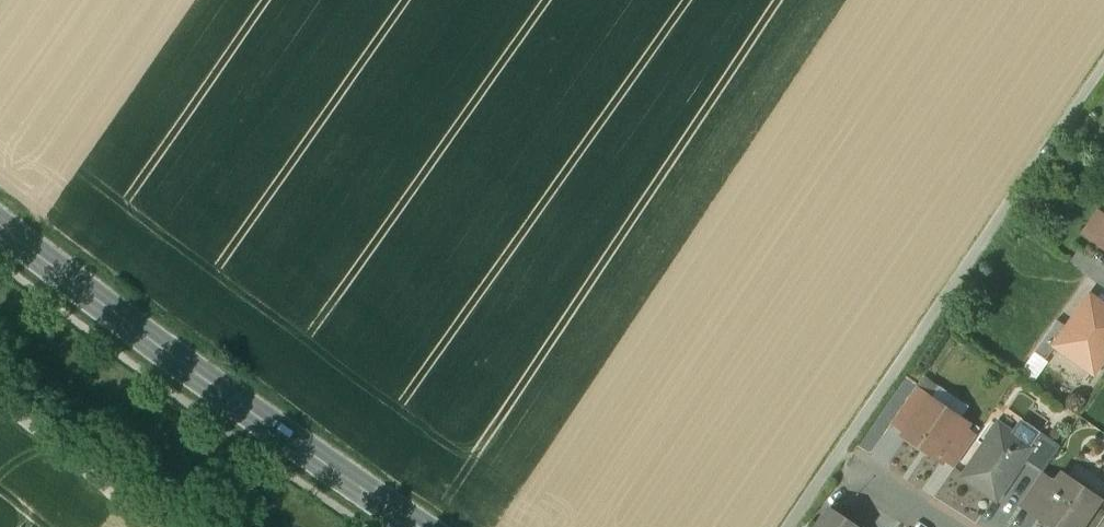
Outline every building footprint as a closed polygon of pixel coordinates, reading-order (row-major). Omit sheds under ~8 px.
[(1094,241),(1103,248),(1103,226),(1094,241)] [(1054,346),(1055,347),(1093,374),(1103,359),(1103,307),(1089,296),(1067,328),(1054,346)] [(1056,320),(1033,352),(1045,360),(1055,347),(1054,346),(1067,328),(1056,320)] [(966,424),(928,398),(902,436),(905,438),(904,439),(918,449),(919,448),(940,462),(942,460),(964,428),(966,424)] [(1038,434),(1020,422),(1011,435),(1029,448),(1038,434)] [(998,427),(964,477),(995,499),(1021,461),(1030,448),(1029,448),(1011,435),(998,427)] [(964,428),(942,460),(954,468),(976,436),(964,428)] [(1058,447),(1038,434),(1029,448),(1030,448),(1021,461),(1040,474),(1058,447)] [(1040,474),(1019,504),(1038,517),(1059,487),(1040,474)] [(1038,517),(1053,526),(1081,526),(1099,500),(1066,477),(1059,487),(1038,517)] [(829,510),(817,526),(847,526),(842,523),(844,520),(829,510)]
